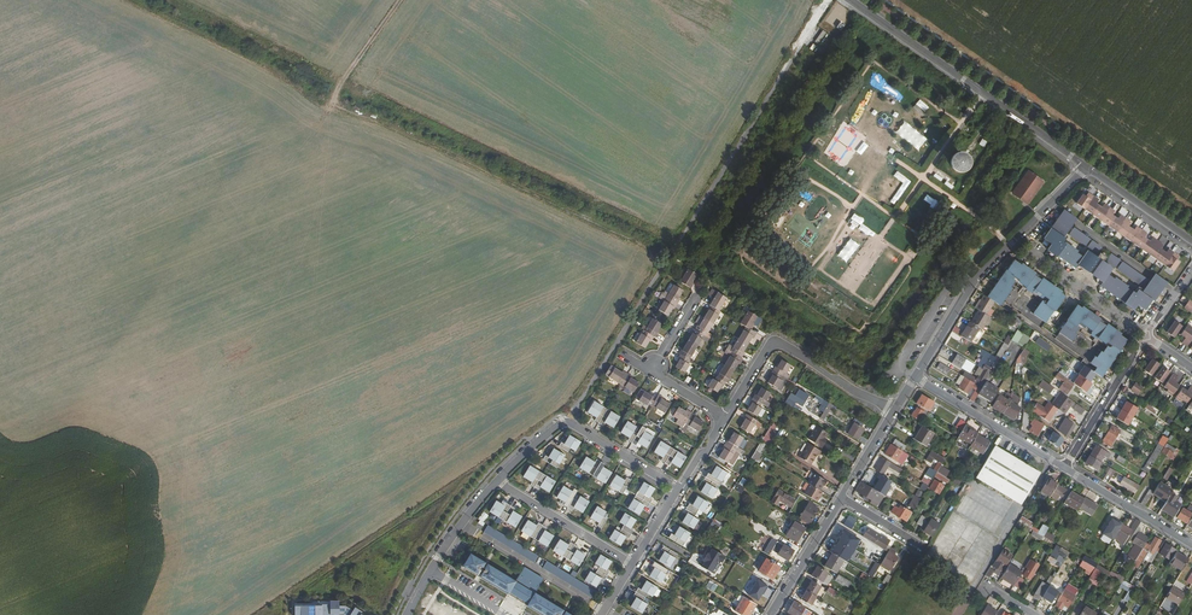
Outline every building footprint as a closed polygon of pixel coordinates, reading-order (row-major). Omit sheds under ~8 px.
[(818,43),(826,32),(823,30),(815,41),(818,43)] [(961,133),(958,137),(966,142),(969,138),(961,133)] [(849,135),(841,148),(863,161),(872,147),(869,145),(868,147),(849,135)] [(985,147),(987,141),(982,139),(979,145),(985,147)] [(957,157),(954,157),(952,159),(950,162),(950,165),(951,167),(953,170),(955,171),(958,172),(961,171),(963,170),(965,167),(965,164),(964,161),(963,159),(960,157),(957,157)] [(1028,171),(1020,182),(1023,184),(1031,173),(1028,171)] [(1020,182),(1013,193),(1027,203),(1034,193),(1043,181),(1031,173),(1023,184),(1020,182)] [(1081,192),(1075,201),(1083,207),(1092,194),(1087,191),(1084,194),(1081,192)] [(1092,194),(1083,207),(1091,213),(1098,204),(1095,202),(1098,198),(1092,194)] [(1098,204),(1091,213),(1099,219),(1108,206),(1103,202),(1100,206),(1098,204)] [(1108,206),(1099,219),(1108,225),(1114,215),(1112,213),(1114,210),(1108,206)] [(1048,231),(1049,232),(1043,241),(1050,245),(1047,250),(1077,271),(1081,271),(1084,266),(1085,266),(1085,265),(1084,262),(1083,262),(1074,256),(1075,255),(1063,247),(1057,242),(1061,237),(1070,223),(1073,218),(1062,211),(1058,216),(1048,231)] [(1114,215),(1108,225),(1116,230),(1125,217),(1119,213),(1116,217),(1114,215)] [(1125,217),(1116,230),(1124,236),(1130,227),(1128,225),(1130,221),(1125,217)] [(1130,227),(1124,236),(1132,242),(1141,229),(1135,225),(1133,228),(1130,227)] [(1141,229),(1132,242),(1140,247),(1147,238),(1144,236),(1147,233),(1141,229)] [(1070,230),(1066,236),(1082,247),(1086,240),(1070,230)] [(1147,238),(1140,247),(1148,253),(1157,240),(1152,236),(1149,240),(1147,238)] [(1061,237),(1057,242),(1063,247),(1067,241),(1061,237)] [(1157,240),(1148,253),(1156,259),(1163,250),(1160,248),(1163,244),(1157,240)] [(1088,242),(1084,249),(1094,256),(1098,249),(1088,242)] [(1163,250),(1156,259),(1164,265),(1174,252),(1168,248),(1165,251),(1163,250)] [(1174,252),(1164,265),(1173,271),(1179,261),(1176,259),(1179,256),(1174,252)] [(1107,255),(1103,262),(1113,268),(1117,262),(1107,255)] [(1012,263),(990,294),(1001,301),(1009,289),(1008,288),(1012,282),(1011,281),(1012,280),(1010,279),(1011,277),(1013,279),(1014,278),(1018,280),(1016,282),(1025,288),(1032,277),(1012,263)] [(1115,270),(1141,288),(1145,282),(1120,264),(1115,270)] [(688,268),(681,281),(690,286),(693,281),(698,274),(688,268)] [(1129,307),(1133,310),(1136,305),(1143,310),(1149,300),(1153,303),(1163,288),(1166,283),(1155,276),(1151,281),(1143,293),(1139,299),(1133,295),(1131,294),(1131,295),(1124,290),(1125,289),(1112,281),(1111,281),(1102,275),(1098,275),(1095,281),(1096,284),(1129,307)] [(1032,277),(1025,288),(1031,292),(1039,282),(1032,277)] [(1039,282),(1031,292),(1046,302),(1045,304),(1042,302),(1033,315),(1044,323),(1062,297),(1039,282)] [(1009,289),(1001,301),(1010,308),(1011,306),(1021,313),(1020,314),(1040,328),(1044,323),(1033,315),(1042,302),(1014,283),(1009,289)] [(663,295),(667,297),(676,303),(679,298),(683,290),(674,285),(669,294),(665,291),(663,295)] [(713,299),(717,292),(712,289),(709,295),(711,297),(710,298),(713,299)] [(1137,289),(1133,295),(1139,299),(1143,293),(1137,289)] [(713,300),(710,305),(712,306),(719,310),(727,298),(717,292),(713,299),(713,300)] [(984,296),(975,308),(978,310),(985,315),(994,303),(987,298),(984,296)] [(667,297),(659,310),(668,315),(673,308),(676,303),(667,297)] [(1191,313),(1191,312),(1191,308),(1186,304),(1184,308),(1191,313)] [(708,311),(704,319),(713,324),(720,311),(719,310),(712,306),(708,311)] [(1076,307),(1059,333),(1070,341),(1075,334),(1073,333),(1077,327),(1077,326),(1078,325),(1084,329),(1086,327),(1089,330),(1089,329),(1092,331),(1098,322),(1083,312),(1076,307)] [(978,310),(971,323),(979,328),(982,330),(989,317),(985,315),(978,310)] [(748,311),(740,323),(746,327),(749,329),(753,324),(757,317),(748,311)] [(700,325),(697,330),(704,335),(710,338),(712,335),(708,332),(713,324),(704,319),(700,316),(696,323),(700,325)] [(653,318),(645,331),(652,335),(653,336),(655,336),(658,331),(662,324),(653,318)] [(1016,319),(1012,325),(1018,329),(1022,322),(1016,319)] [(969,322),(961,335),(970,341),(979,328),(971,323),(969,322)] [(1098,322),(1092,331),(1090,333),(1097,338),(1104,327),(1098,322)] [(1174,322),(1166,334),(1173,339),(1181,327),(1174,322)] [(1180,336),(1184,339),(1181,344),(1186,348),(1191,339),(1191,332),(1191,331),(1191,330),(1191,329),(1187,325),(1180,336)] [(746,327),(738,339),(747,345),(751,337),(755,332),(751,330),(749,329),(746,327)] [(1104,327),(1097,338),(1105,344),(1107,342),(1108,343),(1110,345),(1112,347),(1111,349),(1109,348),(1108,347),(1103,354),(1102,352),(1097,359),(1095,357),(1091,364),(1098,368),(1104,373),(1125,342),(1115,335),(1104,327)] [(1055,339),(1091,364),(1095,357),(1104,345),(1079,328),(1075,334),(1070,341),(1059,333),(1055,339)] [(642,329),(635,341),(644,347),(648,340),(652,335),(645,331),(642,329)] [(692,335),(688,342),(697,347),(704,335),(697,330),(695,329),(692,335)] [(1015,334),(1011,341),(1023,348),(1026,344),(1027,341),(1029,338),(1017,330),(1015,334)] [(977,346),(952,331),(949,336),(962,344),(963,343),(980,353),(981,352),(976,349),(977,346)] [(1003,343),(1007,345),(1012,338),(1008,335),(1003,343)] [(1039,337),(1036,342),(1048,351),(1052,346),(1039,337)] [(738,339),(733,348),(726,344),(724,347),(740,357),(743,352),(747,345),(738,339)] [(683,349),(680,354),(681,354),(689,359),(697,347),(688,342),(683,349)] [(981,352),(980,353),(984,356),(985,357),(988,353),(977,346),(976,349),(981,352)] [(730,356),(725,364),(734,370),(738,363),(741,358),(740,357),(724,347),(722,351),(730,356)] [(1024,348),(1015,361),(1022,366),(1031,353),(1024,348)] [(978,366),(982,369),(991,355),(988,353),(985,357),(984,356),(978,366)] [(676,367),(684,372),(689,364),(687,363),(690,360),(689,359),(681,354),(679,358),(680,359),(678,362),(676,367)] [(970,373),(975,363),(956,354),(951,364),(970,373)] [(991,355),(982,369),(984,370),(990,374),(993,369),(990,367),(996,358),(991,355)] [(776,366),(773,370),(783,375),(788,379),(790,375),(786,373),(791,365),(782,359),(779,364),(777,367),(776,366)] [(1151,360),(1143,371),(1150,376),(1158,365),(1151,360)] [(938,367),(947,372),(949,368),(940,363),(938,367)] [(725,364),(717,377),(725,381),(726,382),(729,377),(734,370),(725,364)] [(605,374),(621,384),(627,375),(622,372),(611,365),(605,374)] [(1095,373),(1084,366),(1078,374),(1079,375),(1089,382),(1096,374),(1095,373)] [(1162,367),(1154,379),(1161,384),(1169,372),(1162,367)] [(1098,368),(1095,373),(1096,374),(1101,377),(1104,373),(1098,368)] [(771,378),(768,382),(777,388),(782,380),(780,379),(783,375),(773,370),(771,373),(773,374),(771,378)] [(978,376),(974,383),(982,388),(985,382),(990,374),(984,370),(980,377),(978,376)] [(1044,385),(1041,391),(1047,395),(1052,387),(1028,370),(1031,390),(1032,391),(1035,387),(1038,389),(1041,384),(1044,385)] [(1164,386),(1168,388),(1165,392),(1171,396),(1179,386),(1173,382),(1177,377),(1172,374),(1164,386)] [(627,375),(621,384),(634,392),(639,383),(632,378),(627,375)] [(955,383),(959,386),(965,378),(961,375),(955,383)] [(1065,383),(1061,390),(1071,397),(1077,387),(1073,384),(1061,375),(1059,378),(1065,383)] [(1091,389),(1094,385),(1089,382),(1079,375),(1073,384),(1077,387),(1086,393),(1089,388),(1091,389)] [(712,379),(708,386),(717,392),(719,388),(721,384),(723,385),(725,381),(717,377),(716,376),(714,380),(712,379)] [(959,386),(958,388),(967,394),(970,390),(971,388),(979,393),(982,388),(974,383),(965,378),(959,386)] [(979,393),(978,394),(991,402),(998,390),(985,382),(982,388),(979,393)] [(1132,387),(1139,392),(1142,388),(1135,383),(1132,387)] [(1174,398),(1180,402),(1182,400),(1186,403),(1191,394),(1191,388),(1190,386),(1186,391),(1182,388),(1174,398)] [(755,394),(753,398),(762,403),(768,406),(770,402),(766,400),(771,393),(762,387),(759,392),(757,395),(755,394)] [(1130,391),(1137,395),(1139,392),(1132,387),(1130,391)] [(649,394),(645,391),(641,389),(635,398),(639,401),(647,405),(648,404),(651,406),(652,405),(657,397),(654,395),(653,396),(649,394)] [(787,398),(785,402),(792,407),(796,401),(800,404),(804,398),(799,395),(798,398),(790,393),(787,398)] [(1060,393),(1052,405),(1064,414),(1073,402),(1060,393)] [(999,395),(991,407),(1012,419),(1019,408),(999,395)] [(652,405),(664,413),(670,404),(663,399),(657,396),(657,397),(652,405)] [(917,404),(921,407),(928,411),(933,403),(922,396),(917,404)] [(751,405),(748,410),(757,415),(762,407),(760,406),(762,403),(753,398),(751,401),(753,402),(751,405)] [(593,413),(595,413),(598,415),(596,417),(594,420),(599,423),(607,409),(603,406),(599,404),(594,401),(587,412),(592,415),(593,413)] [(825,421),(832,404),(828,402),(821,419),(825,421)] [(1046,403),(1037,416),(1042,419),(1051,407),(1046,403)] [(1128,403),(1120,416),(1131,422),(1139,410),(1128,403)] [(673,416),(682,422),(680,425),(683,427),(691,415),(686,412),(678,407),(673,416)] [(762,407),(757,415),(761,417),(766,410),(762,407)] [(915,412),(912,416),(919,420),(921,416),(924,418),(928,411),(921,407),(919,409),(918,409),(916,412),(915,412)] [(1081,408),(1078,413),(1086,418),(1089,413),(1081,408)] [(606,420),(609,421),(609,423),(608,425),(613,428),(620,417),(615,414),(611,411),(607,409),(599,423),(603,425),(604,422),(606,420)] [(691,415),(683,427),(681,431),(685,433),(689,426),(698,431),(703,423),(696,418),(691,415)] [(745,420),(740,427),(750,433),(755,424),(760,428),(763,424),(757,420),(748,415),(745,420)] [(960,420),(955,428),(961,431),(965,426),(966,423),(960,420)] [(1031,425),(1033,426),(1029,432),(1035,436),(1040,428),(1041,425),(1034,420),(1031,425)] [(636,427),(627,421),(621,432),(626,435),(627,434),(629,433),(631,435),(629,438),(628,441),(632,443),(636,446),(638,442),(639,440),(642,441),(642,443),(641,445),(647,448),(653,437),(648,434),(644,432),(644,431),(641,436),(634,431),(636,427)] [(1061,421),(1055,429),(1067,437),(1074,425),(1070,422),(1068,425),(1061,421)] [(773,422),(769,428),(765,435),(769,438),(777,424),(773,422)] [(854,423),(848,433),(858,439),(862,433),(861,432),(864,428),(854,423)] [(922,426),(914,440),(925,446),(933,433),(922,426)] [(959,436),(971,444),(977,434),(978,433),(965,426),(961,431),(959,436)] [(1112,426),(1102,441),(1110,446),(1119,431),(1112,426)] [(818,427),(810,439),(822,448),(828,440),(825,438),(828,433),(818,427)] [(727,444),(736,450),(740,453),(741,453),(743,450),(738,447),(743,438),(734,432),(730,439),(727,444)] [(1064,440),(1053,432),(1050,436),(1051,437),(1048,442),(1057,449),(1064,440)] [(970,446),(983,454),(990,442),(977,434),(971,444),(970,446)] [(568,441),(569,443),(567,446),(564,444),(561,442),(559,446),(572,455),(575,451),(577,447),(580,442),(570,435),(566,440),(568,441)] [(765,435),(761,441),(769,446),(773,440),(769,438),(765,435)] [(862,436),(859,441),(866,445),(869,440),(862,436)] [(892,445),(901,450),(904,445),(895,439),(892,445)] [(660,454),(662,453),(664,455),(663,458),(661,461),(665,463),(674,449),(669,447),(666,444),(660,441),(654,452),(659,455),(660,454)] [(760,443),(755,451),(758,453),(764,443),(761,441),(760,443)] [(808,443),(799,457),(811,465),(817,454),(820,456),(822,452),(808,443)] [(724,449),(719,457),(728,462),(736,450),(727,444),(724,449)] [(884,454),(896,461),(902,451),(901,450),(892,445),(891,444),(884,454)] [(1143,470),(1148,473),(1164,448),(1158,444),(1143,470)] [(1096,445),(1089,455),(1091,456),(1098,460),(1101,455),(1108,459),(1111,454),(1096,445)] [(995,446),(976,478),(1020,504),(1039,473),(995,446)] [(552,454),(553,456),(551,459),(548,457),(545,455),(543,460),(557,468),(559,464),(561,460),(565,455),(554,448),(551,454),(552,454)] [(1161,453),(1172,460),(1178,450),(1175,448),(1173,453),(1165,448),(1161,453)] [(673,460),(675,461),(676,463),(675,465),(680,468),(687,457),(681,454),(678,452),(674,449),(665,463),(669,465),(671,462),(673,460)] [(736,450),(728,462),(733,464),(740,453),(736,450)] [(755,451),(751,458),(757,462),(761,455),(755,451)] [(932,451),(926,461),(930,463),(932,459),(935,460),(937,456),(935,455),(936,453),(932,451)] [(593,465),(591,463),(590,461),(591,460),(586,456),(579,468),(584,471),(588,473),(592,475),(601,462),(597,459),(593,465)] [(932,464),(929,467),(935,471),(937,472),(941,466),(945,459),(941,456),(935,466),(932,464)] [(1091,456),(1086,463),(1097,470),(1101,463),(1098,460),(1091,456)] [(759,466),(766,470),(772,461),(765,457),(759,466)] [(882,458),(875,470),(883,475),(888,465),(890,462),(882,458)] [(606,471),(604,471),(601,470),(603,467),(605,464),(601,462),(592,475),(596,478),(600,480),(605,483),(612,472),(607,469),(606,471)] [(895,469),(893,473),(898,476),(902,469),(890,462),(888,465),(895,469)] [(529,478),(531,478),(534,479),(532,482),(530,485),(534,487),(543,474),(539,471),(535,469),(529,466),(523,477),(528,480),(529,478)] [(715,472),(715,474),(714,477),(711,475),(708,473),(705,477),(719,485),(722,481),(724,478),(727,472),(716,466),(713,471),(715,472)] [(950,471),(941,466),(937,472),(946,477),(950,471)] [(1169,467),(1162,478),(1166,480),(1173,469),(1169,467)] [(1110,468),(1106,474),(1111,477),(1115,471),(1110,468)] [(934,476),(947,484),(950,480),(946,477),(937,472),(934,476)] [(542,484),(544,486),(545,488),(544,489),(549,492),(556,481),(551,478),(547,476),(543,474),(534,487),(538,490),(540,487),(542,484)] [(810,484),(820,490),(823,486),(824,486),(827,482),(814,474),(808,483),(810,484)] [(879,479),(873,489),(883,495),(891,482),(879,474),(877,478),(879,479)] [(950,478),(958,483),(961,479),(953,474),(950,478)] [(623,483),(621,482),(620,480),(621,478),(616,475),(610,486),(615,489),(618,491),(623,494),(631,480),(627,477),(625,480),(623,483)] [(709,485),(707,487),(705,488),(704,487),(701,492),(711,499),(715,493),(717,490),(719,485),(705,477),(703,481),(706,483),(709,485)] [(743,487),(747,480),(742,477),(738,484),(743,487)] [(1120,484),(1135,493),(1139,486),(1124,477),(1120,484)] [(1048,478),(1041,491),(1049,496),(1051,493),(1056,485),(1057,484),(1048,478)] [(929,488),(939,495),(942,489),(938,486),(939,483),(934,480),(929,488)] [(947,484),(954,489),(960,492),(963,487),(958,484),(950,480),(947,484)] [(855,490),(864,495),(866,497),(871,500),(872,498),(879,502),(883,495),(873,489),(860,481),(855,490)] [(646,496),(648,493),(650,493),(652,494),(655,489),(644,482),(641,487),(638,491),(636,495),(650,504),(652,500),(649,498),(646,496)] [(1160,482),(1154,491),(1152,493),(1165,501),(1168,496),(1172,490),(1160,482)] [(919,489),(925,491),(928,485),(922,483),(919,489)] [(740,493),(744,489),(738,484),(735,488),(740,493)] [(804,493),(818,501),(820,497),(819,497),(822,492),(820,490),(810,484),(804,493)] [(1056,485),(1051,493),(1060,499),(1065,490),(1056,485)] [(572,492),(563,486),(556,497),(562,500),(563,499),(565,498),(567,500),(564,505),(568,508),(572,510),(574,507),(575,505),(578,506),(578,508),(577,510),(582,513),(589,502),(584,499),(580,497),(580,496),(577,501),(570,496),(572,492)] [(954,489),(950,495),(956,499),(960,492),(954,489)] [(1151,489),(1141,504),(1144,506),(1152,493),(1154,491),(1151,489)] [(780,499),(791,506),(795,500),(779,490),(772,502),(777,505),(780,499)] [(1063,502),(1076,510),(1078,507),(1083,498),(1070,490),(1063,502)] [(1165,501),(1160,509),(1166,513),(1167,511),(1175,515),(1180,507),(1173,502),(1177,496),(1172,493),(1169,497),(1168,496),(1165,501)] [(641,509),(640,507),(642,504),(645,506),(648,508),(650,504),(636,495),(634,499),(631,503),(628,508),(639,515),(642,510),(641,509)] [(913,509),(920,499),(914,495),(907,506),(913,509)] [(703,512),(709,503),(698,496),(695,501),(696,502),(697,504),(695,507),(689,503),(687,507),(685,511),(687,513),(690,515),(689,518),(687,518),(685,517),(682,522),(693,529),(696,524),(698,520),(699,520),(694,517),(699,509),(703,512)] [(1083,498),(1078,507),(1091,515),(1097,505),(1084,497),(1083,498)] [(503,509),(501,507),(500,505),(501,504),(496,501),(489,512),(494,515),(498,517),(502,520),(511,506),(507,503),(505,506),(503,509)] [(809,503),(800,517),(810,524),(819,509),(809,503)] [(516,515),(514,516),(511,514),(513,511),(515,508),(511,506),(502,520),(506,522),(510,524),(515,528),(522,516),(517,513),(516,515)] [(596,519),(598,519),(601,520),(599,523),(597,526),(601,528),(610,514),(606,512),(602,510),(597,506),(590,518),(595,521),(596,519)] [(891,512),(907,521),(912,513),(901,506),(899,509),(895,506),(891,512)] [(1177,517),(1187,524),(1191,516),(1191,514),(1183,508),(1177,517)] [(615,530),(609,539),(620,546),(623,540),(622,540),(621,538),(623,535),(626,537),(629,538),(631,534),(634,530),(631,529),(628,527),(629,524),(631,524),(633,525),(636,520),(625,513),(622,518),(620,522),(624,525),(620,533),(615,530)] [(921,515),(917,523),(921,526),(925,518),(921,515)] [(1022,515),(1017,521),(1028,528),(1031,521),(1022,515)] [(1112,518),(1103,534),(1113,540),(1122,524),(1112,518)] [(931,519),(924,531),(933,537),(940,525),(931,519)] [(535,528),(532,527),(532,525),(533,523),(528,520),(521,531),(526,534),(530,536),(534,539),(543,525),(538,523),(537,525),(535,528)] [(843,525),(851,530),(853,525),(846,520),(843,525)] [(1015,524),(1028,532),(1030,529),(1028,528),(1017,521),(1015,524)] [(794,522),(786,535),(797,541),(804,528),(794,522)] [(1031,530),(1034,532),(1040,535),(1042,536),(1048,527),(1042,524),(1038,530),(1033,527),(1031,530)] [(548,534),(546,535),(543,533),(545,530),(547,528),(543,525),(534,539),(538,541),(542,544),(547,547),(554,536),(549,533),(548,534)] [(678,533),(678,535),(677,537),(674,536),(671,534),(669,538),(682,546),(685,542),(687,538),(690,533),(679,527),(676,532),(678,533)] [(540,567),(545,560),(493,528),(489,536),(540,567)] [(843,530),(838,539),(854,549),(857,545),(856,544),(859,540),(843,530)] [(863,536),(884,549),(884,550),(888,552),(889,551),(885,548),(889,541),(884,538),(883,539),(879,537),(867,530),(863,536)] [(1135,542),(1131,550),(1138,554),(1142,547),(1142,546),(1147,538),(1137,532),(1132,541),(1135,542)] [(1044,537),(1055,544),(1057,540),(1046,534),(1044,537)] [(765,535),(759,546),(765,549),(770,537),(765,535)] [(1142,547),(1138,554),(1134,560),(1139,563),(1147,550),(1153,553),(1148,560),(1151,562),(1159,548),(1157,547),(1161,540),(1155,537),(1149,546),(1144,543),(1142,547)] [(567,548),(564,546),(564,544),(565,543),(560,539),(553,550),(558,554),(562,556),(566,558),(574,544),(570,542),(568,545),(567,548)] [(772,550),(778,554),(788,560),(793,550),(784,544),(778,540),(772,550)] [(1165,543),(1159,553),(1168,559),(1174,549),(1165,543)] [(579,554),(577,554),(575,553),(577,550),(578,547),(574,544),(566,558),(570,561),(574,563),(579,566),(586,555),(580,552),(579,554)] [(1048,557),(1057,562),(1055,565),(1058,567),(1066,555),(1059,551),(1058,552),(1057,551),(1060,547),(1056,545),(1048,557)] [(667,553),(666,556),(664,556),(662,555),(659,560),(670,567),(673,562),(675,558),(678,554),(664,546),(661,550),(664,552),(667,553)] [(888,553),(881,563),(891,569),(898,558),(894,555),(896,551),(891,548),(889,551),(888,552),(888,553)] [(710,549),(700,567),(713,574),(719,563),(721,564),(725,557),(710,549)] [(1002,549),(992,566),(1002,572),(1011,555),(1002,549)] [(1175,551),(1168,562),(1181,570),(1188,559),(1175,551)] [(832,554),(824,567),(836,573),(843,561),(832,554)] [(590,571),(585,581),(596,587),(599,582),(597,581),(597,579),(598,577),(601,578),(604,580),(607,576),(609,572),(606,570),(603,568),(605,566),(607,565),(608,566),(612,561),(601,555),(597,560),(595,563),(595,564),(600,567),(595,574),(590,571)] [(1046,560),(1055,565),(1057,562),(1048,557),(1046,560)] [(542,614),(565,614),(547,604),(548,602),(541,598),(550,583),(530,571),(521,586),(514,581),(513,583),(489,569),(484,566),(485,564),(477,558),(469,571),(542,614)] [(1024,567),(1027,568),(1023,575),(1029,579),(1033,572),(1032,571),(1037,563),(1029,559),(1024,567)] [(766,560),(759,572),(772,580),(780,568),(766,560)] [(658,569),(656,571),(654,572),(652,571),(649,576),(660,583),(663,578),(666,574),(661,571),(663,567),(654,561),(652,565),(655,567),(658,569)] [(848,563),(843,561),(839,568),(843,571),(848,563)] [(867,574),(873,578),(880,565),(875,562),(867,574)] [(1008,564),(1001,576),(1010,582),(1009,583),(1013,585),(1018,577),(1019,576),(1021,572),(1008,564)] [(600,603),(604,596),(553,565),(549,572),(600,603)] [(514,581),(491,567),(489,569),(513,583),(514,581)] [(818,568),(812,577),(822,583),(827,573),(818,568)] [(1094,568),(1087,580),(1095,585),(1101,575),(1104,578),(1106,575),(1094,568)] [(1042,582),(1034,595),(1040,598),(1056,573),(1054,571),(1052,575),(1050,575),(1045,583),(1042,582)] [(1110,572),(1108,579),(1122,583),(1123,576),(1110,572)] [(835,580),(843,585),(844,585),(848,587),(851,583),(838,575),(835,580)] [(1018,577),(1013,586),(1017,588),(1023,579),(1019,576),(1018,577)] [(705,588),(713,591),(716,582),(709,579),(705,588)] [(757,580),(749,595),(759,601),(767,586),(757,580)] [(652,596),(657,587),(647,581),(643,586),(645,587),(646,589),(644,591),(641,590),(638,588),(636,592),(633,596),(636,598),(639,599),(637,602),(635,602),(634,601),(631,607),(642,613),(645,608),(647,604),(643,601),(647,594),(652,596)] [(1128,602),(1135,586),(1123,581),(1119,587),(1127,591),(1123,600),(1128,602)] [(771,596),(776,587),(770,583),(765,592),(771,596)] [(812,583),(807,591),(815,596),(820,587),(812,583)] [(1067,584),(1059,597),(1060,597),(1055,605),(1061,609),(1064,604),(1068,607),(1078,591),(1067,584)] [(829,587),(826,591),(834,597),(837,592),(829,587)] [(1171,587),(1165,597),(1178,604),(1184,594),(1179,591),(1179,592),(1171,587)] [(1048,588),(1040,601),(1046,604),(1048,601),(1052,603),(1055,597),(1052,596),(1054,592),(1048,588)] [(807,591),(801,600),(811,606),(816,597),(815,596),(807,591)] [(295,606),(295,614),(336,614),(339,614),(342,613),(345,614),(361,614),(362,612),(355,608),(353,611),(348,606),(341,606),(341,601),(331,601),(331,604),(322,604),(322,606),(295,606)] [(516,602),(507,602),(507,611),(517,611),(516,602)] [(548,602),(547,604),(565,614),(570,614),(548,602)] [(738,612),(744,614),(749,614),(753,608),(744,602),(738,612)] [(788,612),(792,614),(801,614),(802,613),(805,609),(794,602),(788,612)] [(963,614),(977,614),(979,611),(970,605),(967,610),(967,609),(963,614)] [(981,614),(996,614),(998,611),(987,605),(981,614)] [(1167,606),(1164,611),(1171,614),(1174,610),(1167,606)] [(1095,613),(1085,607),(1080,614),(1094,614),(1095,613)]
